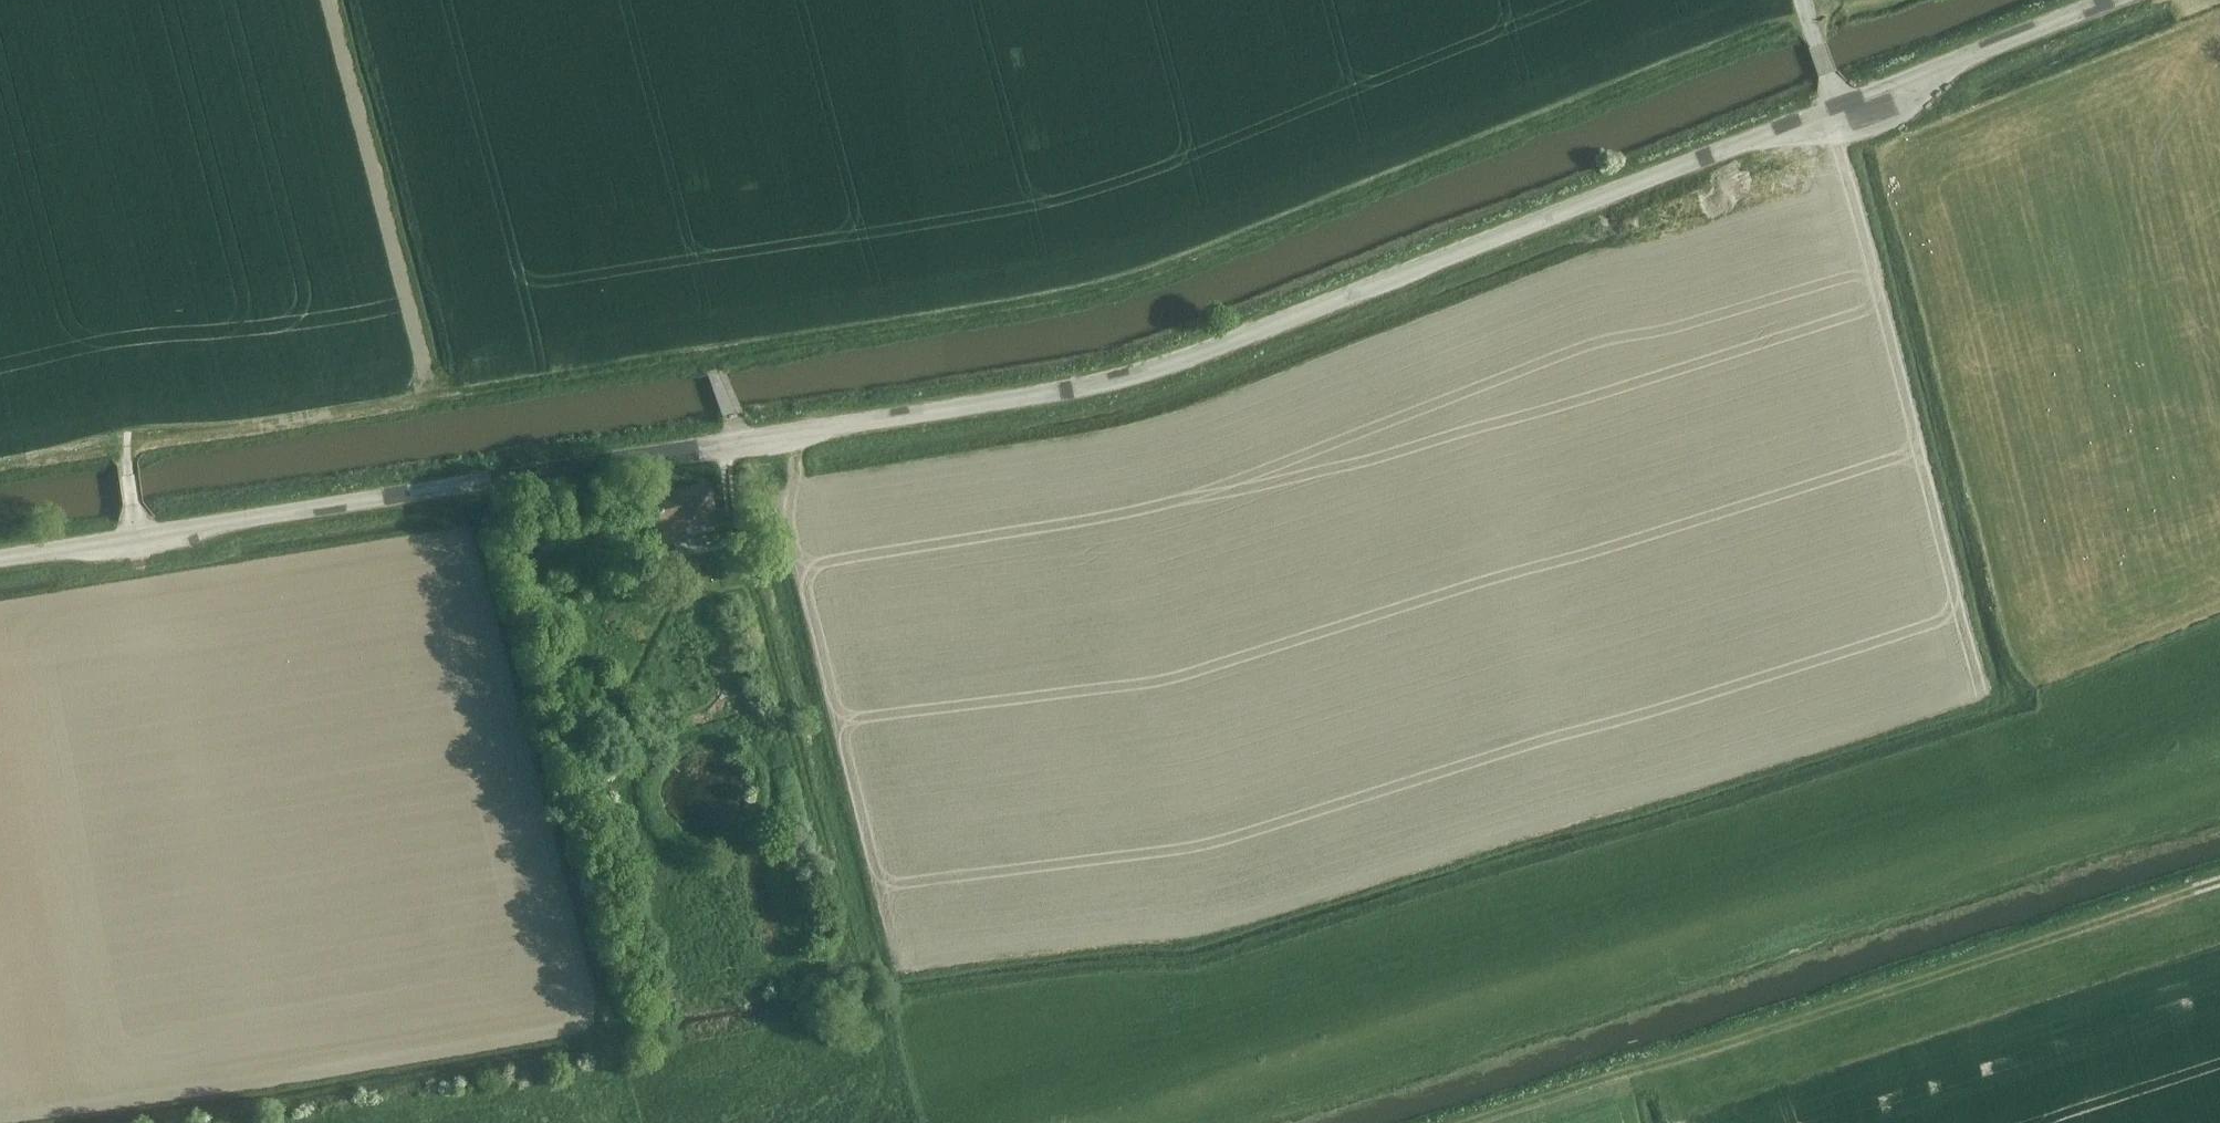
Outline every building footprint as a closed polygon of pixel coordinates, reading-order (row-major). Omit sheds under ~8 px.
[(648,495),(659,538),(716,524),(705,481),(648,495)]
